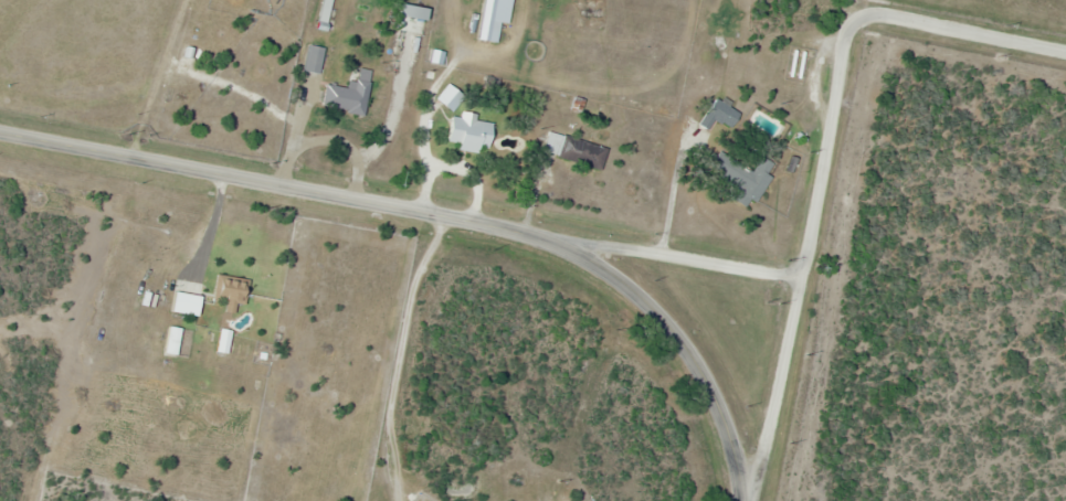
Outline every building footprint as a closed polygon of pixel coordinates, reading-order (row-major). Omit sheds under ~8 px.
[(319,29),(329,32),(337,0),(326,0),(319,29)] [(493,42),(499,0),(487,0),(481,41),(493,42)] [(396,55),(423,60),(433,8),(406,3),(396,55)] [(307,73),(322,75),(326,48),(312,46),(307,73)] [(324,107),(366,114),(374,70),(361,67),(359,82),(351,81),(349,89),(328,86),(324,107)] [(456,111),(467,93),(451,82),(439,100),(456,111)] [(167,102),(174,103),(177,90),(169,88),(167,102)] [(716,121),(731,132),(743,115),(718,97),(699,123),(709,131),(716,121)] [(454,118),(451,148),(494,153),(497,123),(479,121),(480,114),(464,112),(464,119),(454,118)] [(609,148),(550,131),(544,153),(603,169),(609,148)] [(776,180),(762,165),(752,175),(728,150),(708,169),(747,208),(776,180)] [(252,281),(220,275),(215,300),(247,306),(252,281)]
